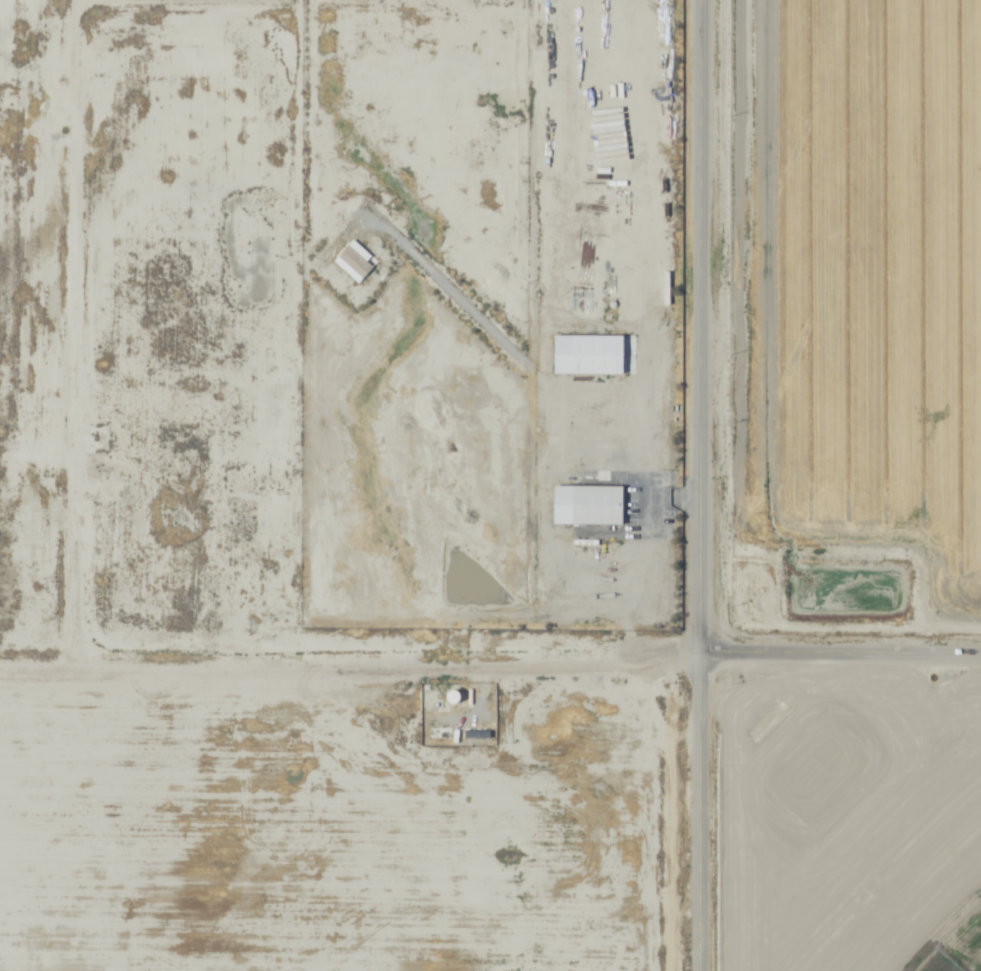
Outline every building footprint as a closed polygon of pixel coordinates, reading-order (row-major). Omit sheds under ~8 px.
[(572,525),(623,525),(623,486),(572,486),(572,525)] [(460,701),(458,690),(447,692),(449,703),(460,701)]
